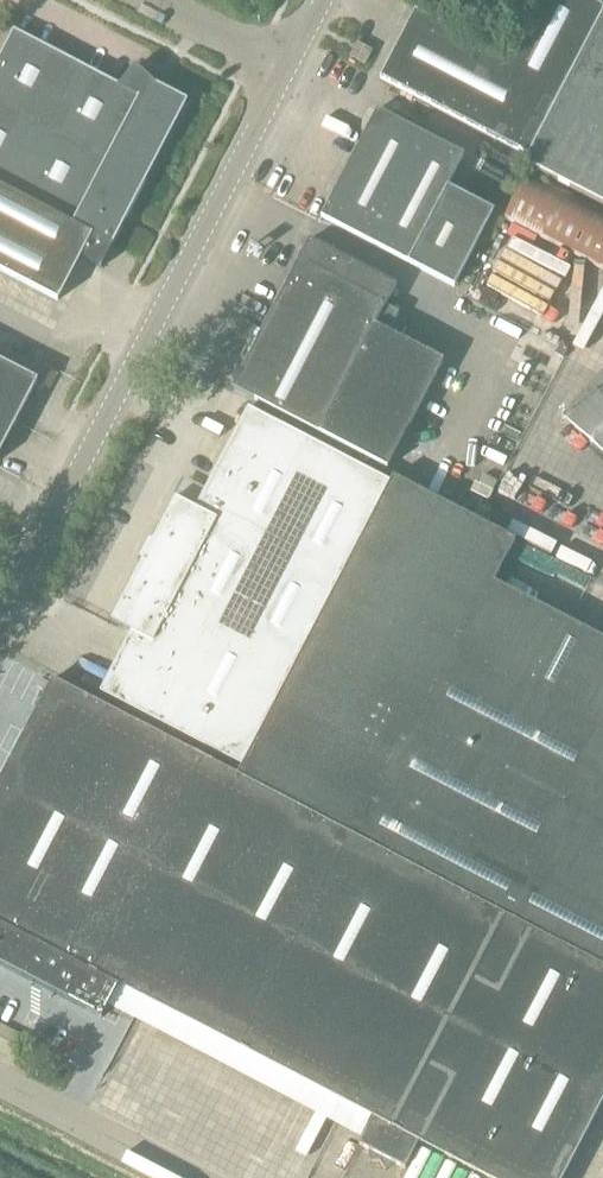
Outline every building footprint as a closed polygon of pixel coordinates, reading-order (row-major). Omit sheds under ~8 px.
[(444,112),(527,155),(523,163),(602,205),(602,7),(589,0),(533,0),(503,57),(415,11),(380,78),(444,112)] [(113,244),(125,222),(124,222),(187,101),(156,85),(136,66),(119,85),(14,30),(0,56),(0,185),(113,244)] [(357,42),(350,56),(365,64),(373,50),(357,42)] [(377,109),(321,217),(408,262),(447,186),(464,155),(377,109)] [(537,177),(513,223),(602,270),(602,211),(537,177)] [(113,244),(0,185),(0,270),(58,300),(80,257),(101,268),(113,244)] [(494,211),(447,186),(408,262),(454,286),(494,211)] [(247,359),(232,387),(319,433),(389,469),(444,361),(396,337),(375,325),(386,304),(396,285),(309,239),(299,259),(277,302),(247,359)] [(567,352),(558,347),(557,348),(554,353),(563,358),(567,352)] [(0,361),(0,453),(38,381),(0,361)] [(602,453),(602,373),(563,418),(602,453)] [(108,676),(99,692),(242,766),(289,676),(390,482),(247,407),(206,488),(195,508),(178,499),(175,498),(174,499),(154,537),(154,538),(143,559),(142,560),(111,621),(131,632),(108,676)] [(237,776),(359,839),(602,966),(602,639),(493,581),(515,540),(478,521),(393,476),(390,482),(289,676),(242,766),(237,776)] [(87,1010),(87,1011),(101,1018),(118,985),(373,1118),(360,1143),(359,1143),(359,1144),(370,1150),(371,1160),(368,1160),(368,1161),(379,1161),(385,1170),(386,1169),(385,1167),(393,1162),(405,1168),(405,1167),(418,1142),(488,1177),(563,1177),(602,1101),(602,966),(359,839),(237,776),(52,679),(0,779),(0,965),(87,1010)]
